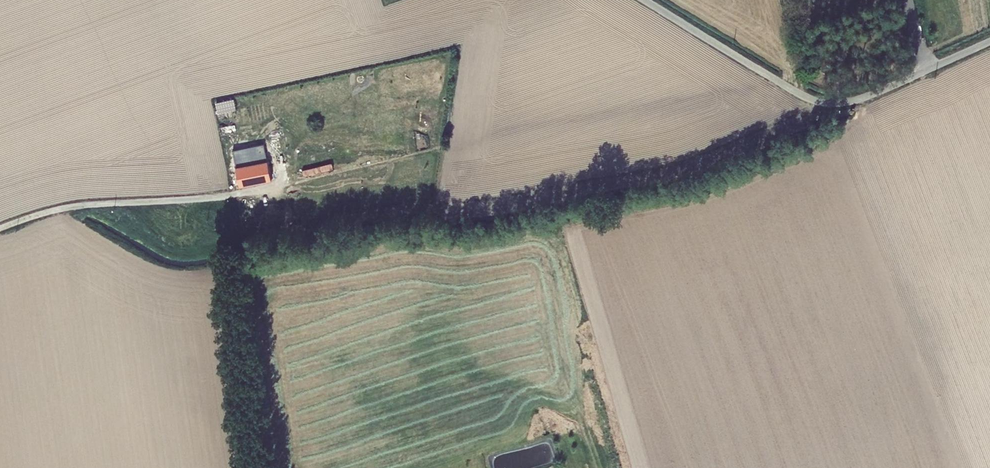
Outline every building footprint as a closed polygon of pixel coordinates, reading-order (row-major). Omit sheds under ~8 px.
[(233,99),(216,103),(218,114),(236,110),(233,99)] [(264,144),(234,150),(241,186),(270,180),(264,144)]
